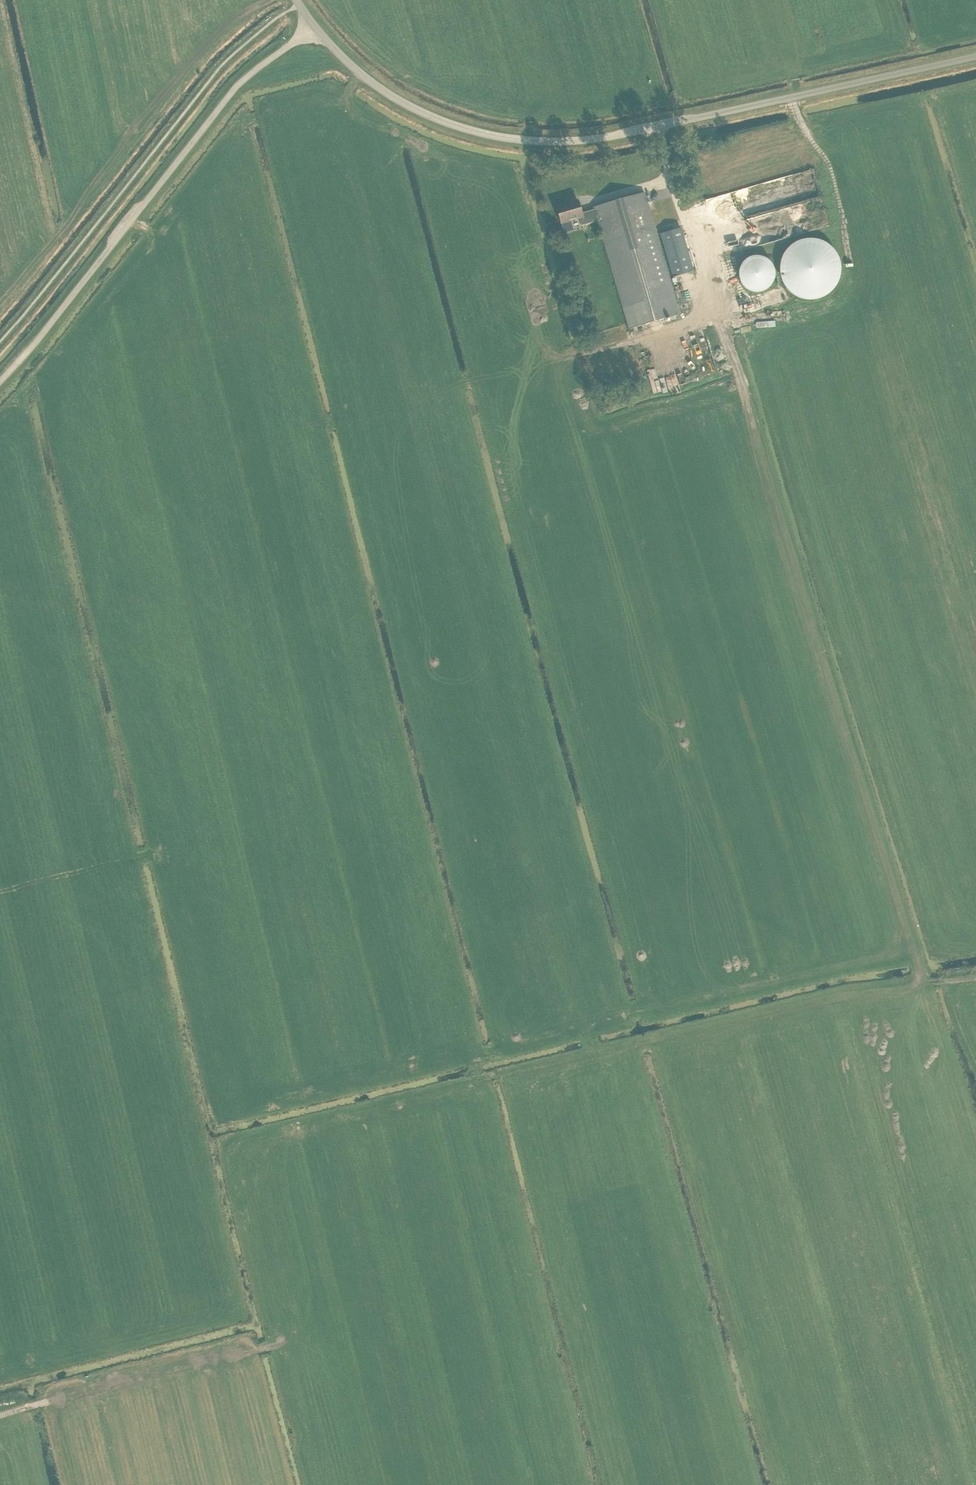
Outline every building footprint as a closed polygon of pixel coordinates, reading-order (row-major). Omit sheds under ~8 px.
[(680,314),(644,192),(593,207),(594,209),(581,213),(578,200),(556,207),(561,223),(579,218),(581,226),(597,221),(629,329),(680,314)] [(673,277),(693,271),(681,228),(660,234),(673,277)] [(828,244),(822,241),(815,239),(808,238),(801,240),(794,242),(789,247),(784,252),(781,259),(779,266),(780,273),(781,280),(785,286),(789,292),(795,296),(802,298),(809,299),(816,299),(822,296),(828,293),(833,288),(837,282),(839,275),(840,268),(839,262),(837,255),(833,249),(828,244)] [(745,287),(749,290),(754,292),(760,291),(765,289),(769,286),(773,281),(774,276),(774,270),(772,265),(769,261),(764,257),(759,256),(754,256),(749,257),(744,260),(741,264),(739,268),(738,274),(739,279),(741,284),(745,287)]
